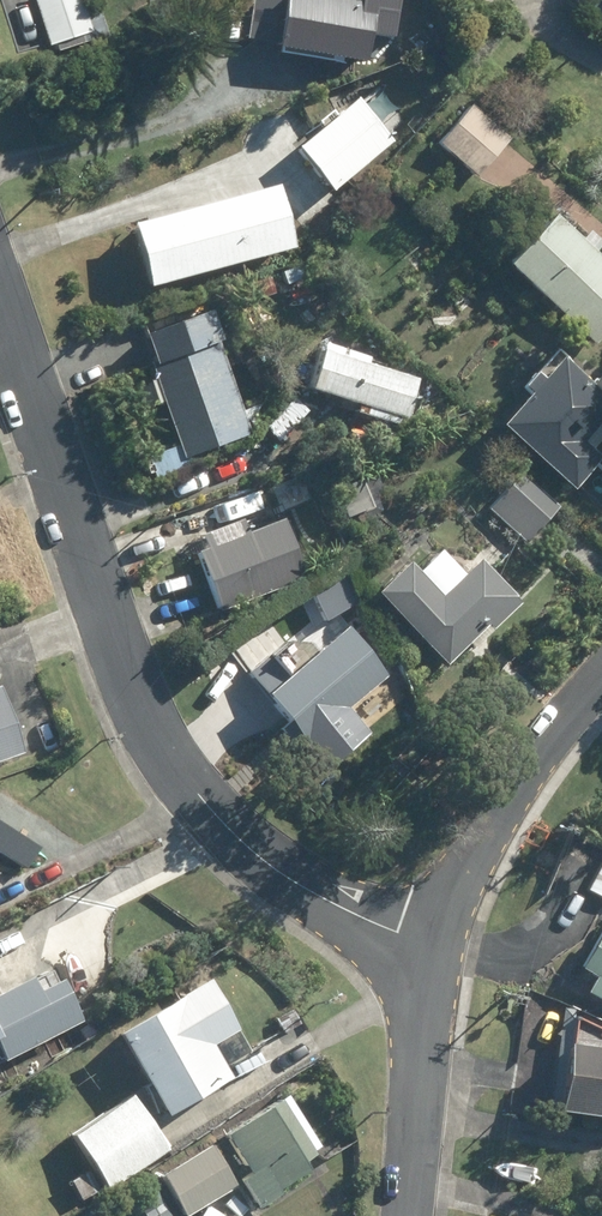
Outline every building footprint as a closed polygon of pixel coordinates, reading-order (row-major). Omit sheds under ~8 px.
[(50,51),(93,36),(80,0),(32,0),(50,51)] [(368,68),(372,40),(396,43),(402,0),(363,0),(362,8),(304,0),(287,0),(279,56),(368,68)] [(358,105),(300,155),(335,196),(394,147),(358,105)] [(510,145),(471,110),(439,147),(479,181),(510,145)] [(296,179),(271,199),(300,238),(326,218),(296,179)] [(507,265),(593,341),(601,331),(601,260),(591,251),(599,242),(587,232),(580,241),(551,215),(507,265)] [(216,346),(221,344),(209,315),(145,339),(154,363),(149,364),(184,457),(249,433),(216,346)] [(359,410),(357,418),(406,432),(420,385),(371,371),(373,365),(327,352),(314,397),(359,410)] [(504,434),(575,498),(601,468),(601,464),(586,448),(601,430),(601,400),(566,366),(504,434)] [(376,471),(342,486),(356,516),(389,502),(376,471)] [(521,478),(489,512),(528,549),(560,514),(521,478)] [(240,519),(200,536),(205,549),(195,553),(219,610),(302,576),(279,519),(246,534),(240,519)] [(377,596),(445,665),(468,642),(475,649),(519,605),(477,562),(440,598),(408,566),(377,596)] [(328,721),(361,692),(322,647),(265,696),(308,746),(332,724),(328,721)] [(13,756),(0,707),(0,759),(13,756)] [(589,890),(601,897),(601,867),(589,890)] [(589,995),(601,1002),(601,933),(582,968),(599,977),(589,995)] [(83,1030),(64,991),(60,993),(54,979),(0,1006),(0,1069),(83,1030)] [(235,1083),(214,1051),(242,1034),(212,987),(122,1044),(172,1122),(235,1083)] [(573,1044),(563,1111),(601,1117),(601,1048),(573,1044)] [(105,1189),(109,1186),(165,1150),(130,1097),(71,1137),(105,1189)] [(319,1155),(316,1151),(321,1147),(290,1099),(229,1138),(253,1175),(241,1183),(259,1210),(282,1195),(280,1191),(310,1172),(305,1165),(319,1155)] [(165,1182),(186,1215),(200,1215),(238,1192),(213,1152),(165,1182)]
